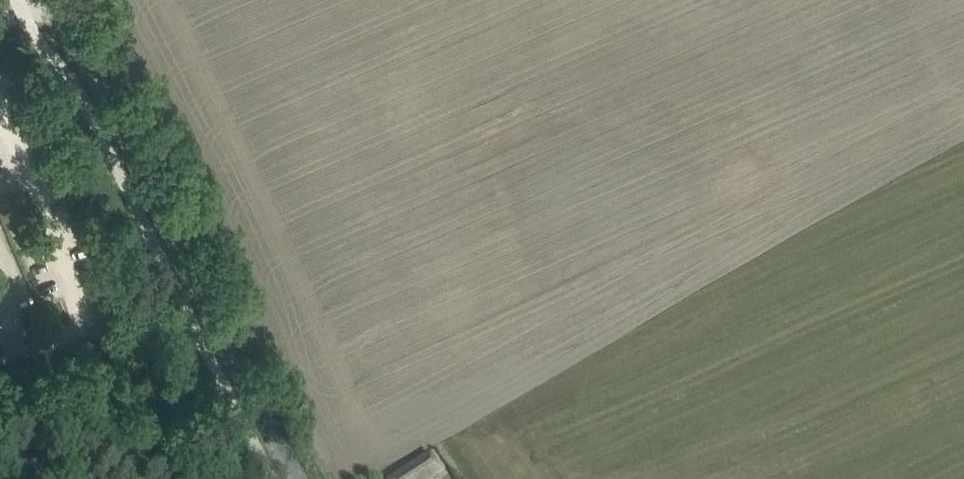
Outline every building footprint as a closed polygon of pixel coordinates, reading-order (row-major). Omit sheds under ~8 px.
[(440,471),(430,455),(391,478),(428,478),(440,471)]
